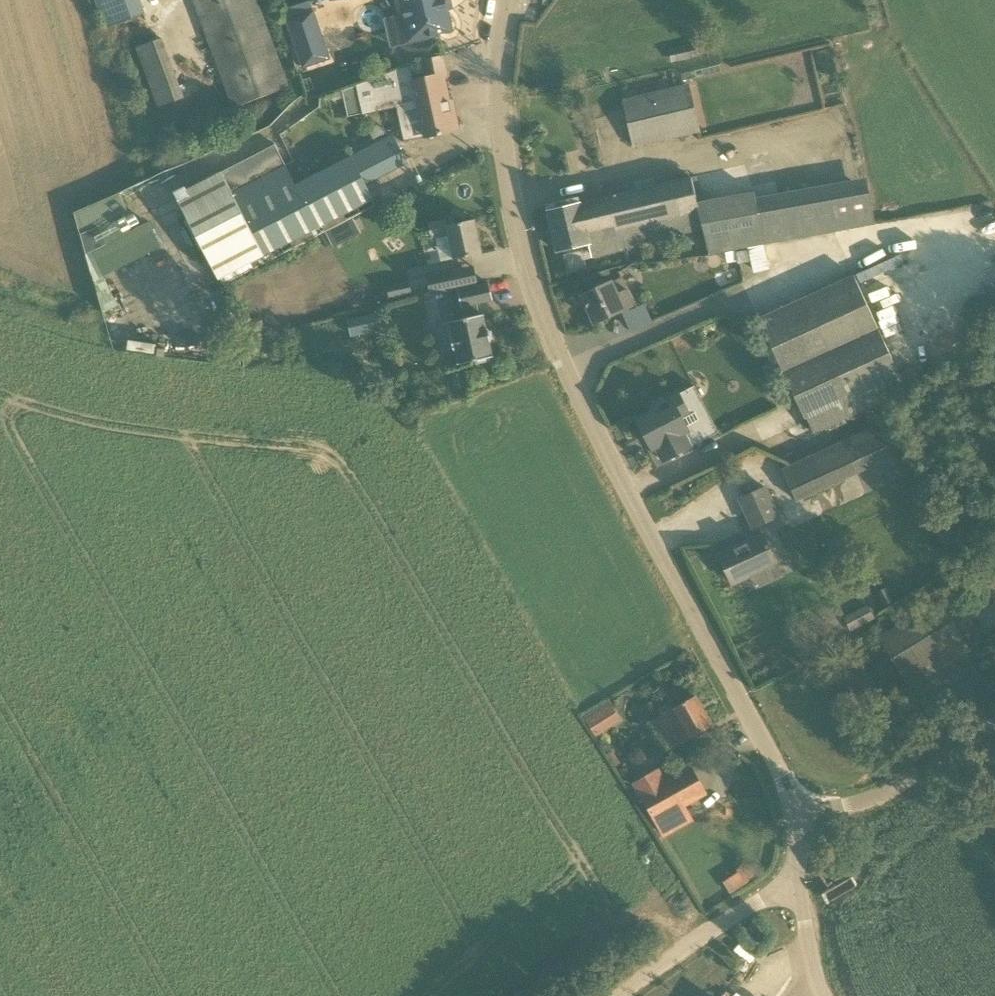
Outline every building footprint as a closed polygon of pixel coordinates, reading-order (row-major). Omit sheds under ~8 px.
[(105,29),(144,16),(138,0),(94,0),(105,29)] [(288,87),(256,0),(194,0),(234,107),(288,87)] [(288,17),(313,8),(310,0),(305,0),(284,7),(288,17)] [(423,40),(439,36),(438,33),(452,30),(445,0),(401,0),(404,14),(411,12),(417,38),(423,36),(423,40)] [(288,17),(284,19),(302,69),(331,58),(313,8),(288,17)] [(159,107),(183,98),(161,38),(137,47),(159,107)] [(347,116),(362,113),(419,101),(426,137),(459,129),(455,112),(452,113),(444,74),(447,74),(443,55),(418,60),(419,62),(356,85),(341,90),(347,116)] [(700,130),(690,85),(622,101),(633,146),(700,130)] [(296,184),(276,146),(179,197),(221,277),(374,198),(366,183),(408,162),(393,134),(296,184)] [(700,202),(694,177),(691,177),(581,203),(547,211),(557,250),(590,242),(593,254),(705,228),(709,251),(763,241),(755,198),(754,192),(700,202)] [(360,233),(353,219),(327,232),(335,246),(360,233)] [(449,234),(454,259),(483,253),(475,219),(448,225),(447,219),(429,223),(432,238),(449,234)] [(81,234),(94,281),(115,271),(99,227),(81,234)] [(427,277),(431,293),(478,283),(474,267),(427,277)] [(853,276),(807,296),(759,318),(805,418),(807,418),(814,433),(860,411),(906,389),(853,276)] [(618,294),(612,281),(582,294),(595,323),(635,304),(628,289),(618,294)] [(458,290),(461,306),(464,306),(466,317),(480,314),(477,303),(493,299),(490,283),(458,290)] [(352,335),(367,332),(363,314),(348,317),(352,335)] [(483,314),(464,318),(447,322),(457,364),(476,360),(477,363),(491,360),(490,357),(493,356),(489,341),(492,340),(489,329),(487,329),(483,314)] [(243,323),(246,332),(258,328),(254,319),(243,323)] [(690,413),(688,410),(679,392),(650,407),(653,412),(637,420),(652,449),(656,447),(664,461),(692,446),(685,432),(689,430),(682,417),(690,413)] [(782,469),(796,500),(858,472),(844,441),(782,469)] [(754,527),(779,516),(766,487),(740,498),(754,527)] [(777,563),(763,533),(719,554),(733,583),(777,563)] [(941,600),(878,637),(908,687),(909,687),(915,698),(972,665),(965,653),(984,642),(966,611),(952,619),(941,600)] [(867,605),(844,618),(851,630),(874,618),(867,605)] [(696,695),(671,709),(655,718),(671,747),(691,737),(713,725),(696,695)] [(593,734),(622,721),(612,700),(584,713),(593,734)] [(687,805),(671,777),(666,779),(660,768),(632,782),(656,823),(687,805)] [(746,867),(723,878),(730,891),(752,879),(746,867)] [(756,924),(748,931),(757,941),(762,941),(764,939),(765,933),(756,924)]
